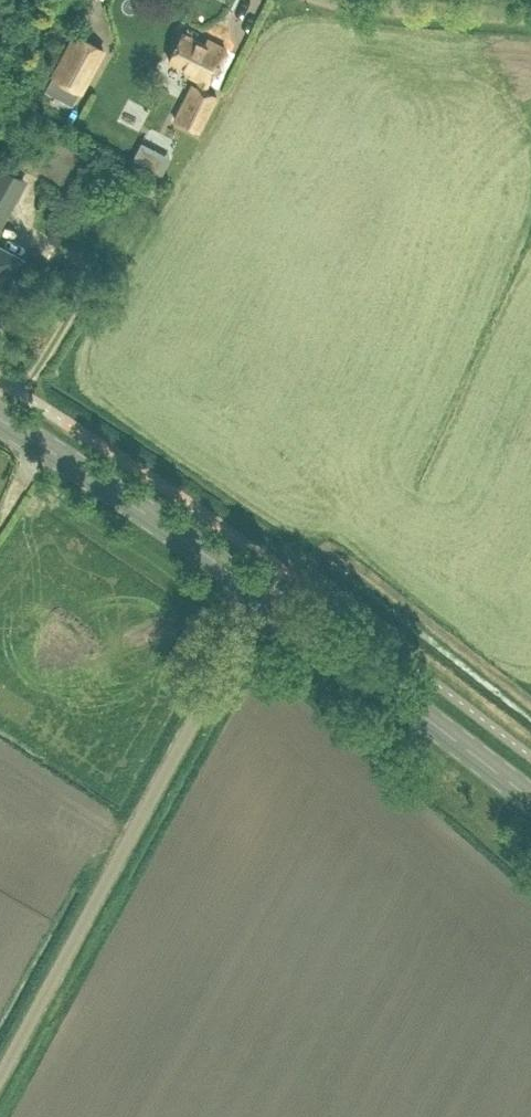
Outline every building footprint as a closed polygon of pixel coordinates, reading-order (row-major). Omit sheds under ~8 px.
[(75,22),(84,6),(74,0),(65,16),(75,22)] [(83,94),(107,50),(73,31),(49,76),(83,94)] [(204,42),(182,31),(168,58),(190,69),(188,74),(199,79),(196,85),(192,83),(174,118),(198,130),(216,94),(204,88),(206,83),(207,83),(225,47),(206,38),(204,42)] [(28,181),(0,165),(0,230),(28,181)] [(4,287),(18,272),(25,259),(0,245),(0,294),(4,287)]
